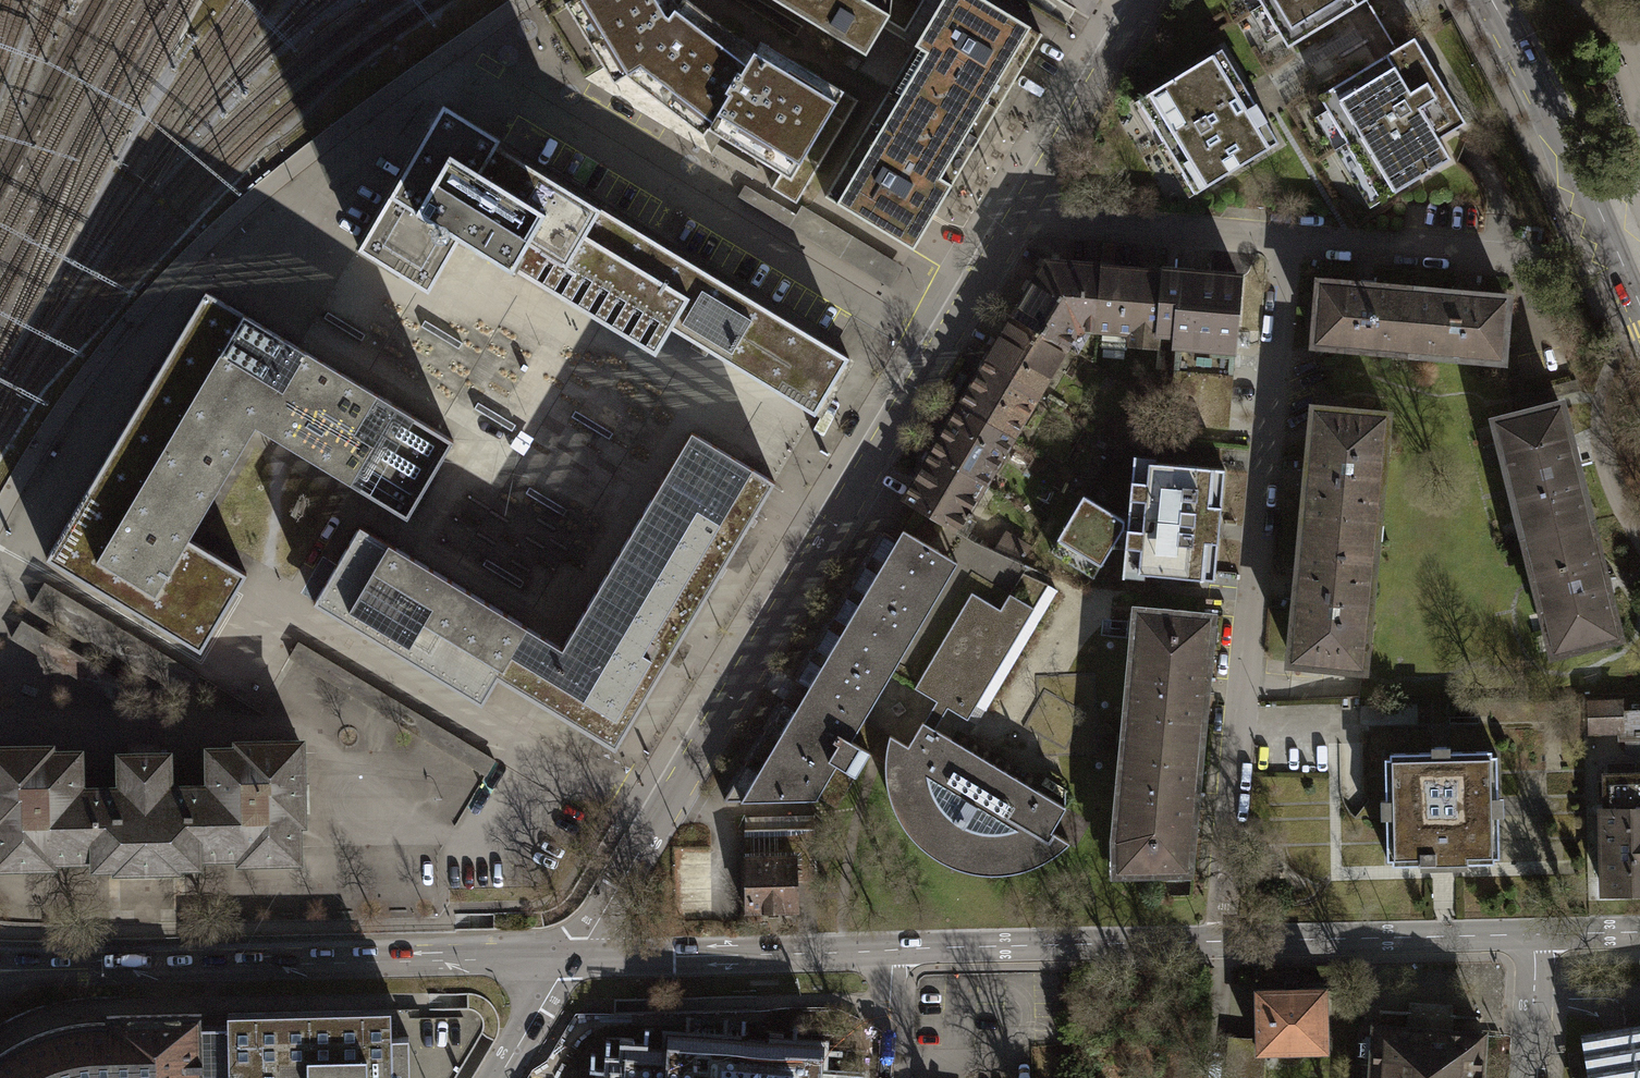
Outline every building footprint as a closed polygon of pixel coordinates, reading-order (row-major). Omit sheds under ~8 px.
[(565,7),(608,75),(616,87),(627,79),(705,138),(709,133),(744,154),(805,189),(857,102),(810,73),(761,42),(754,53),(689,0),(683,0),(678,8),(673,0),(576,0),(565,7)] [(942,0),(772,0),(865,56),(883,27),(914,47),(942,0)] [(825,195),(913,248),(933,215),(1005,96),(1042,34),(1028,26),(985,0),(942,0),(914,47),(825,195)] [(1267,41),(1279,33),(1288,48),(1367,0),(1242,0),(1267,41)] [(1315,117),(1370,207),(1451,159),(1439,139),(1466,123),(1415,38),(1319,96),(1327,110),(1315,117)] [(1278,143),(1222,50),(1132,104),(1189,197),(1278,143)] [(702,351),(816,418),(848,365),(601,218),(599,221),(583,211),(504,165),(493,158),(495,155),(437,121),(382,214),(352,264),(423,306),(453,256),(456,258),(460,260),(508,289),(516,276),(574,310),(655,358),(671,332),(702,351)] [(1046,261),(1014,315),(1067,348),(1077,332),(1083,328),(1096,330),(1101,265),(1046,261)] [(1157,347),(1158,334),(1163,270),(1101,265),(1096,330),(1129,333),(1128,344),(1157,347)] [(1239,275),(1163,270),(1158,334),(1176,335),(1176,343),(1180,344),(1175,401),(1169,400),(1170,410),(1172,416),(1177,423),(1185,427),(1196,427),(1196,422),(1225,422),(1231,366),(1235,366),(1236,355),(1231,354),(1239,275)] [(1320,284),(1316,343),(1318,343),(1318,337),(1336,338),(1336,344),(1389,349),(1390,343),(1409,344),(1413,291),(1320,284)] [(1413,291),(1409,344),(1428,346),(1427,352),(1481,357),(1481,350),(1500,352),(1499,358),(1501,359),(1506,299),(1413,291)] [(47,565),(204,657),(241,595),(252,575),(193,541),(259,429),(326,468),(386,503),(413,518),(416,513),(449,457),(454,448),(380,405),(296,357),(237,323),(201,303),(47,565)] [(327,314),(325,318),(362,340),(365,335),(327,314)] [(1040,393),(1067,348),(1014,315),(986,360),(1040,393)] [(424,321),(422,326),(459,348),(462,343),(424,321)] [(1013,438),(1040,393),(986,360),(959,407),(1013,438)] [(521,381),(504,408),(514,414),(531,388),(521,381)] [(478,403),(475,408),(512,430),(515,425),(478,403)] [(1560,405),(1496,421),(1497,424),(1503,422),(1514,464),(1508,466),(1521,520),(1527,519),(1532,535),(1589,520),(1585,501),(1581,502),(1578,493),(1582,492),(1568,436),(1564,437),(1562,427),(1566,426),(1560,405)] [(985,484),(1013,438),(959,407),(932,451),(985,484)] [(1385,415),(1315,409),(1313,433),(1319,434),(1317,449),(1311,448),(1305,518),(1311,518),(1310,536),(1368,541),(1369,523),(1376,524),(1382,455),(1376,454),(1378,439),(1383,439),(1385,415)] [(575,411),(572,416),(610,438),(612,433),(575,411)] [(568,494),(598,445),(550,414),(520,464),(568,494)] [(524,638),(522,637),(514,650),(493,685),(517,699),(545,717),(554,721),(605,751),(617,758),(621,752),(659,688),(759,520),(762,514),(771,499),(683,447),(670,468),(646,510),(599,589),(568,640),(558,658),(547,651),(524,638)] [(957,530),(985,484),(932,451),(904,498),(917,505),(957,530)] [(1157,457),(1134,455),(1128,520),(1124,520),(1084,496),(1050,551),(1093,577),(1111,547),(1125,548),(1123,576),(1145,577),(1145,572),(1214,579),(1225,469),(1156,463),(1157,457)] [(530,488),(527,493),(565,515),(567,510),(530,488)] [(895,511),(744,797),(850,793),(825,780),(831,768),(850,778),(873,734),(860,726),(956,543),(895,511)] [(1589,520),(1532,535),(1536,551),(1529,553),(1544,611),(1550,610),(1559,648),(1554,649),(1554,651),(1618,635),(1613,614),(1609,615),(1606,606),(1610,605),(1596,549),(1592,550),(1590,541),(1594,540),(1589,520)] [(475,715),(493,685),(514,650),(522,637),(352,536),(331,572),(307,613),(304,618),(470,717),(473,718),(475,715)] [(1368,541),(1310,536),(1308,552),(1301,552),(1295,621),(1301,622),(1299,637),(1294,636),(1292,660),(1362,666),(1364,642),(1359,642),(1360,627),(1366,627),(1372,558),(1366,558),(1368,541)] [(993,708),(1055,580),(1002,554),(992,576),(1010,585),(1003,599),(969,583),(919,685),(931,691),(932,693),(912,734),(893,725),(884,745),(904,830),(977,865),(997,860),(999,861),(1092,839),(1054,821),(1070,787),(1053,779),(1052,779),(952,731),(949,719),(955,706),(971,713),(993,708)] [(486,559),(483,564),(521,585),(523,581),(486,559)] [(293,605),(307,613),(331,572),(318,564),(293,605)] [(43,583),(31,603),(188,697),(200,676),(43,583)] [(1210,617),(1138,611),(1127,736),(1199,743),(1210,617)] [(133,691),(22,629),(12,646),(123,708),(133,691)] [(485,777),(495,760),(298,641),(288,657),(295,661),(485,777)] [(1639,751),(1639,710),(1639,709),(1636,709),(1636,710),(1620,710),(1620,702),(1591,702),(1592,729),(1620,729),(1620,731),(1619,731),(1619,734),(1620,734),(1620,740),(1626,740),(1626,752),(1639,751)] [(1364,714),(1364,726),(1385,726),(1384,714),(1364,714)] [(1199,743),(1127,736),(1117,835),(1118,871),(1187,869),(1199,743)] [(52,863),(52,858),(97,857),(97,862),(119,862),(119,865),(125,865),(145,865),(168,864),(173,864),(173,861),(195,861),(195,855),(240,854),(240,859),(297,858),(296,820),(301,820),(300,751),(300,742),(238,743),(238,749),(210,750),(211,786),(168,787),(167,755),(142,755),(120,756),(121,788),(79,789),(78,752),(49,752),(49,747),(0,748),(0,864),(52,863)] [(1431,751),(1390,752),(1390,758),(1385,758),(1386,799),(1380,799),(1381,818),(1386,818),(1387,860),(1392,859),(1393,864),(1422,864),(1422,861),(1434,861),(1434,869),(1453,868),(1453,861),(1464,861),(1464,863),(1494,862),(1494,857),(1499,857),(1498,815),(1503,815),(1503,797),(1498,797),(1497,755),(1491,755),(1491,750),(1450,751),(1450,746),(1431,746),(1431,751)] [(1604,892),(1639,891),(1639,773),(1604,774),(1605,810),(1602,810),(1604,892)] [(745,846),(745,905),(800,905),(800,847),(745,846)] [(1247,1040),(1231,1038),(1227,1073),(1247,1075),(1249,1053),(1327,1050),(1327,988),(1257,990),(1259,1039),(1247,1040)] [(391,1009),(227,1013),(228,1025),(202,1026),(201,1014),(106,1016),(107,1022),(76,1024),(46,1032),(21,1041),(0,1054),(0,1077),(392,1077),(391,1009)] [(1581,1032),(1588,1077),(1639,1077),(1639,1022),(1630,1024),(1581,1032)] [(1483,1034),(1376,1027),(1373,1077),(1480,1077),(1483,1034)] [(667,1049),(625,1047),(624,1060),(610,1060),(610,1073),(595,1073),(595,1077),(861,1077),(861,1076),(821,1073),(823,1044),(668,1036),(667,1049)]
